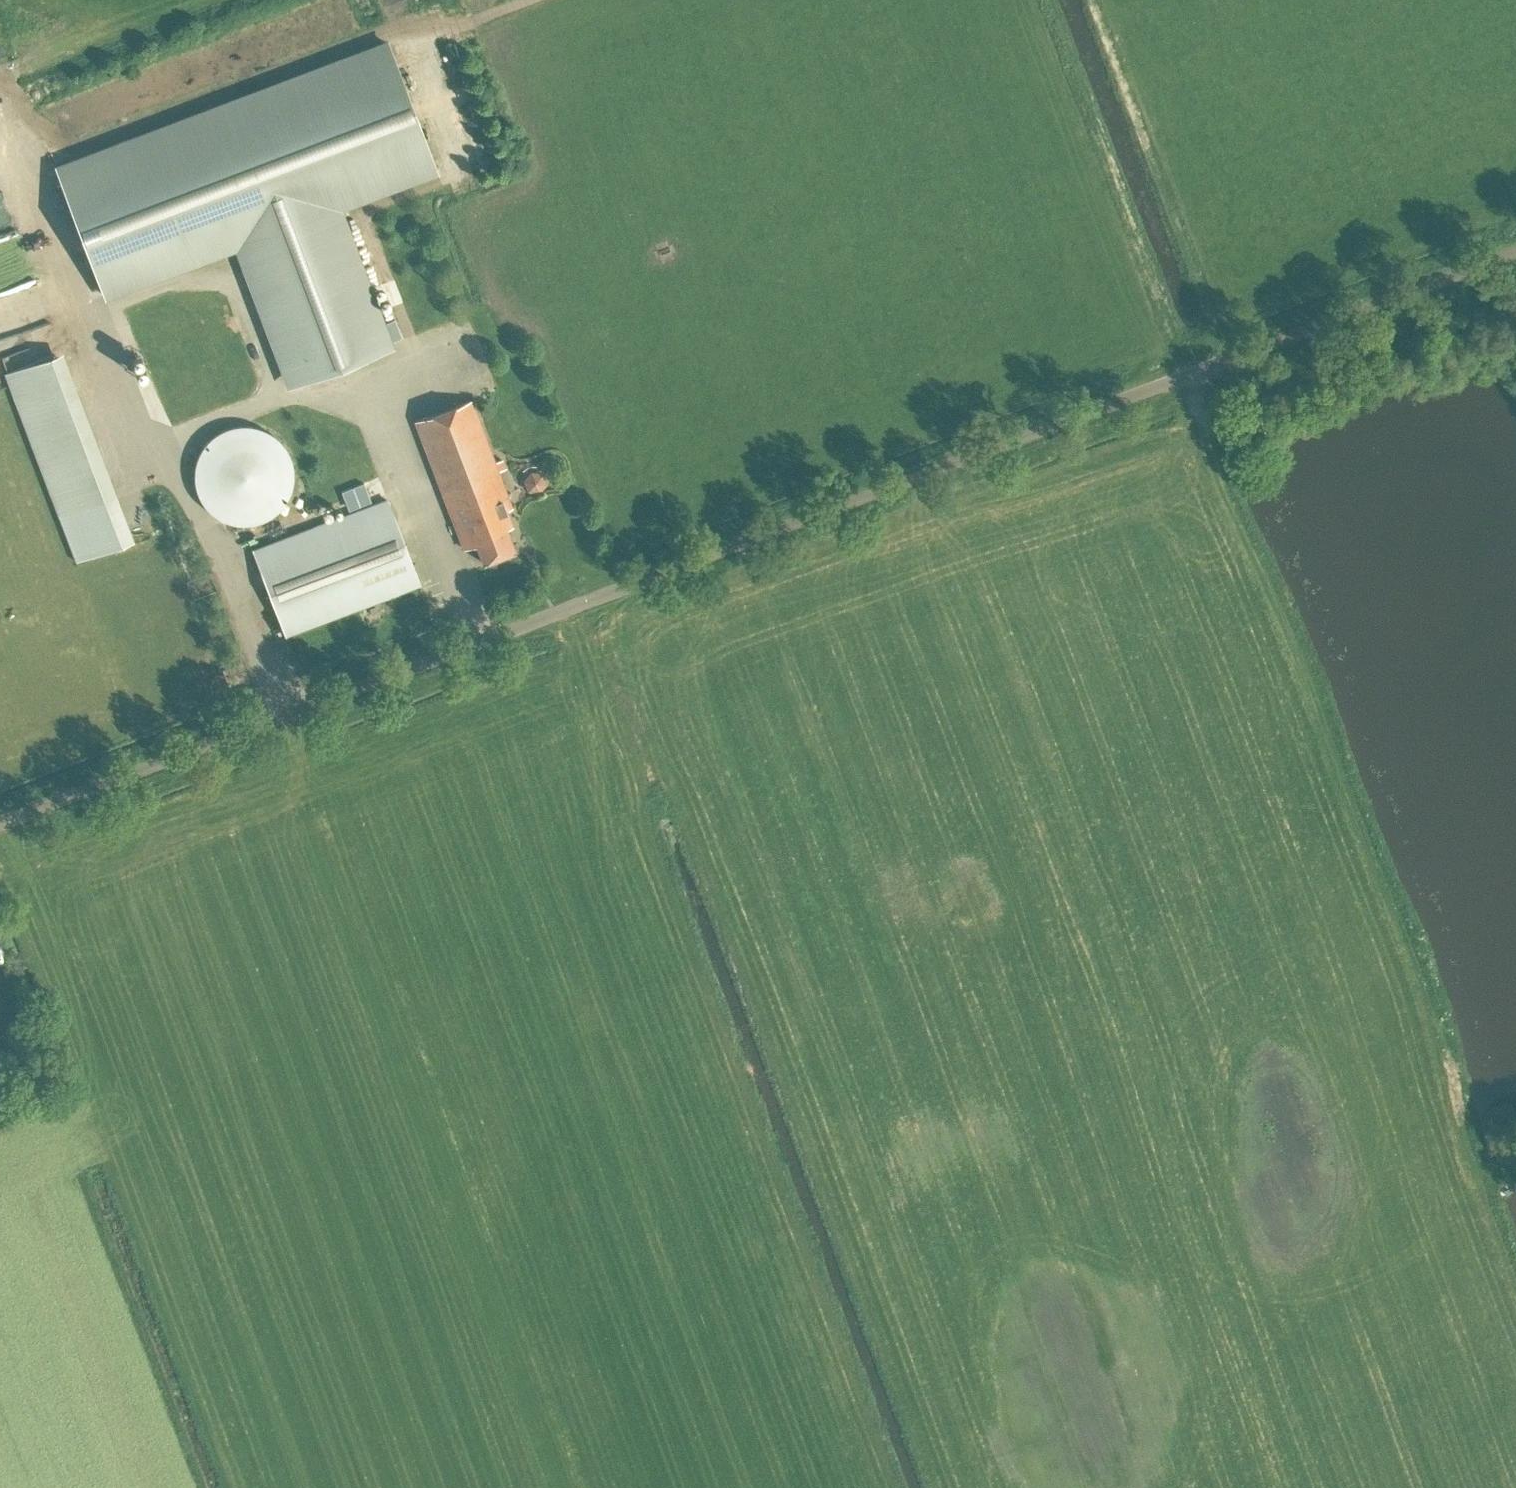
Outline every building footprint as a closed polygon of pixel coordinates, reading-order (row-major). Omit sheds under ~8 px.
[(239,243),(254,285),(291,382),(387,345),(334,207),(435,168),(387,43),(58,169),(105,294),(239,243)] [(4,353),(8,367),(31,360),(27,347),(4,353)] [(133,539),(63,351),(6,372),(77,560),(133,539)] [(494,461),(469,398),(414,419),(464,548),(476,544),(483,562),(515,550),(506,527),(512,524),(506,509),(511,507),(497,470),(505,467),(501,458),(494,461)] [(194,479),(198,493),(205,505),(215,514),(228,521),(242,523),(256,522),(269,517),(280,508),(288,496),(293,483),(293,469),(290,455),(283,443),(272,433),(260,427),(246,424),(232,426),(219,431),(207,440),(199,451),(195,465),(194,479)] [(549,469),(529,467),(527,486),(547,488),(549,469)] [(349,505),(373,498),(367,479),(343,486),(349,505)] [(286,634),(419,584),(387,500),(254,550),(286,634)]
